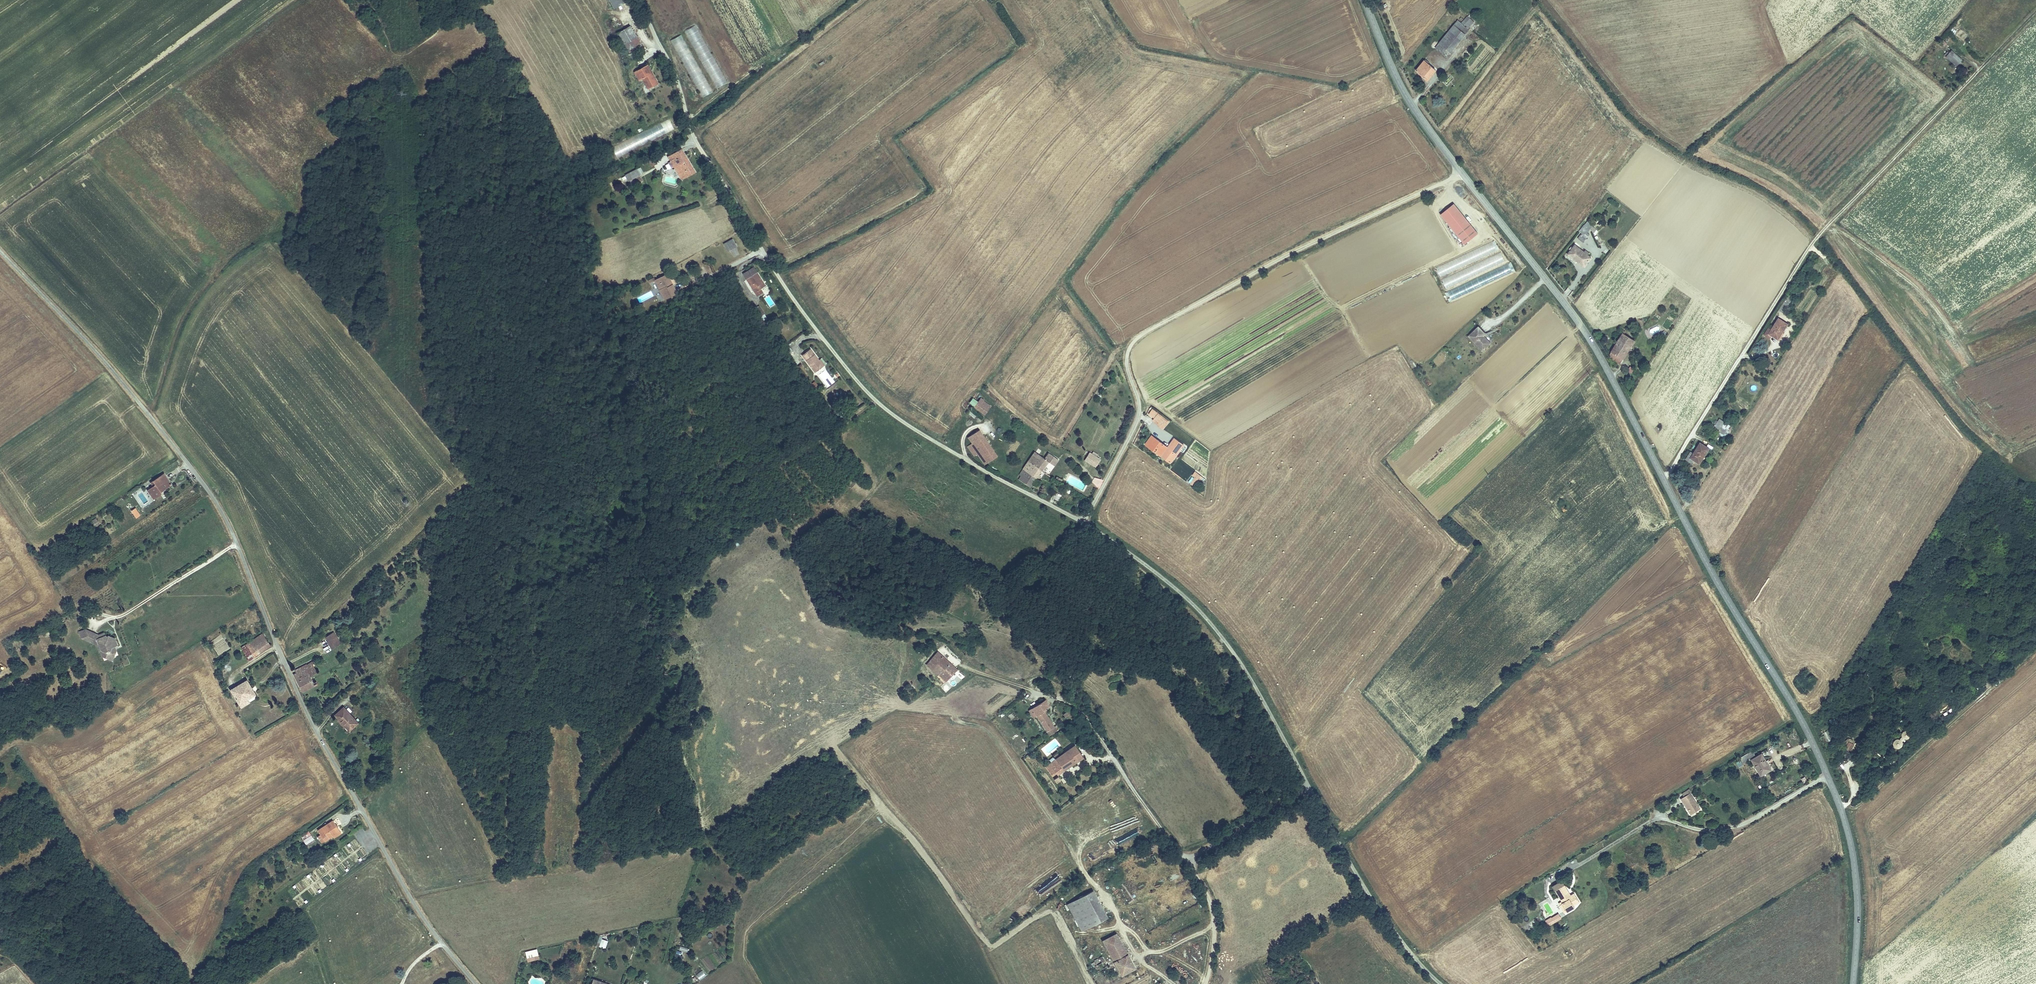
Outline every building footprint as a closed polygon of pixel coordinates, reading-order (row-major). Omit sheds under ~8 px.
[(1468,26),(1474,19),(1468,14),(1461,21),(1468,26)] [(1469,28),(1468,26),(1461,21),(1457,18),(1448,29),(1460,39),(1469,28)] [(725,84),(695,24),(685,29),(715,89),(725,84)] [(631,26),(621,31),(632,51),(642,46),(631,26)] [(1456,44),(1460,39),(1448,29),(1444,35),(1456,44)] [(701,98),(712,93),(683,34),(672,39),(701,98)] [(1451,50),(1456,44),(1444,35),(1439,41),(1451,50)] [(1447,56),(1451,50),(1439,41),(1435,46),(1447,56)] [(1956,67),(1963,60),(1952,50),(1945,57),(1956,67)] [(1425,60),(1416,70),(1426,78),(1431,73),(1433,74),(1437,69),(1425,60)] [(650,74),(645,66),(636,71),(640,79),(643,77),(650,88),(659,82),(653,72),(650,74)] [(1450,75),(1443,82),(1446,86),(1453,79),(1450,75)] [(670,157),(673,162),(676,167),(685,179),(696,171),(681,149),(670,157)] [(641,168),(625,173),(627,180),(643,175),(641,168)] [(1477,233),(1453,204),(1440,215),(1464,244),(1477,233)] [(1584,224),(1578,230),(1581,233),(1581,234),(1586,238),(1589,234),(1587,232),(1590,228),(1584,224)] [(738,254),(735,249),(731,241),(724,244),(728,251),(731,249),(735,256),(738,254)] [(1493,242),(1450,258),(1454,268),(1497,252),(1493,242)] [(1567,254),(1577,262),(1579,260),(1585,264),(1590,257),(1574,245),(1567,254)] [(1448,300),(1516,273),(1511,261),(1507,262),(1503,252),(1441,277),(1445,289),(1444,289),(1448,300)] [(1440,277),(1451,271),(1446,262),(1435,267),(1440,277)] [(754,266),(742,273),(746,279),(747,278),(754,291),(763,286),(755,273),(757,272),(754,266)] [(664,276),(661,277),(667,288),(670,286),(664,276)] [(667,288),(661,277),(652,282),(663,302),(675,295),(670,286),(667,288)] [(765,297),(768,307),(775,305),(772,295),(765,297)] [(1788,306),(1783,303),(1779,308),(1785,311),(1787,307),(1788,306)] [(1768,331),(1765,335),(1771,338),(1773,335),(1778,338),(1782,332),(1783,332),(1789,324),(1780,318),(1771,333),(1768,331)] [(1484,335),(1477,328),(1468,337),(1482,351),(1490,343),(1483,336),(1484,335)] [(1624,334),(1610,355),(1621,362),(1634,341),(1624,334)] [(809,349),(801,355),(815,373),(823,367),(809,349)] [(825,370),(818,375),(827,388),(834,383),(825,370)] [(983,413),(989,405),(979,397),(973,405),(983,413)] [(1150,411),(1147,415),(1152,419),(1150,421),(1160,429),(1165,422),(1150,411)] [(1719,418),(1716,423),(1721,426),(1718,430),(1723,433),(1729,424),(1719,418)] [(968,437),(971,441),(981,433),(979,430),(968,437)] [(981,433),(971,441),(966,445),(973,455),(976,453),(981,449),(988,459),(995,453),(985,438),(987,436),(984,432),(981,433)] [(1173,459),(1183,445),(1173,438),(1166,447),(1150,436),(1144,444),(1160,456),(1163,452),(1173,459)] [(1688,456),(1686,460),(1692,464),(1694,460),(1698,463),(1703,457),(1704,458),(1710,449),(1701,443),(1691,458),(1688,456)] [(1029,460),(1043,469),(1043,468),(1050,460),(1055,463),(1059,457),(1049,451),(1046,457),(1035,451),(1029,460)] [(1083,461),(1096,468),(1100,458),(1088,452),(1083,461)] [(1160,456),(1170,463),(1173,459),(1163,452),(1160,456)] [(1037,478),(1037,477),(1043,469),(1029,460),(1025,466),(1023,469),(1026,471),(1037,478)] [(1023,469),(1021,472),(1024,474),(1022,477),(1032,484),(1037,478),(1026,471),(1023,469)] [(1191,476),(1193,477),(1189,482),(1193,486),(1199,478),(1203,481),(1205,479),(1195,471),(1191,476)] [(154,484),(147,490),(153,498),(161,493),(158,489),(160,488),(161,490),(171,483),(163,473),(152,480),(154,484)] [(1092,495),(1097,486),(1089,482),(1085,491),(1092,495)] [(135,508),(131,511),(136,518),(141,515),(135,508)] [(325,637),(331,650),(341,645),(335,632),(325,637)] [(98,648),(101,655),(113,658),(116,647),(115,645),(117,643),(114,638),(106,636),(104,637),(102,633),(99,634),(96,636),(99,641),(96,642),(98,645),(99,648),(98,648)] [(265,636),(244,650),(252,662),(271,647),(267,640),(267,639),(265,636)] [(975,636),(958,649),(964,656),(981,643),(975,636)] [(931,664),(928,668),(939,679),(941,677),(952,667),(940,655),(931,664)] [(298,673),(296,674),(305,694),(320,686),(318,681),(314,683),(311,677),(319,673),(314,663),(309,667),(308,665),(298,671),(298,673)] [(952,667),(941,677),(947,682),(958,673),(952,667)] [(248,681),(232,691),(241,705),(256,696),(250,687),(252,686),(248,681)] [(1055,730),(1042,712),(1050,706),(1045,700),(1032,709),(1050,734),(1055,730)] [(346,708),(337,717),(352,732),(361,724),(346,708)] [(71,711),(66,715),(70,722),(75,718),(71,711)] [(1851,750),(1854,745),(1849,742),(1846,747),(1851,750)] [(1058,776),(1083,759),(1075,747),(1045,768),(1056,784),(1061,780),(1058,776)] [(1750,754),(1739,760),(1742,765),(1749,762),(1751,765),(1761,758),(1759,756),(1754,759),(1750,754)] [(1751,765),(1758,775),(1770,767),(1767,762),(1765,763),(1761,758),(1751,765)] [(1770,767),(1758,775),(1760,778),(1765,774),(1767,777),(1774,773),(1770,767)] [(1682,798),(1686,805),(1695,800),(1691,793),(1685,797),(1682,798)] [(1695,800),(1686,805),(1692,814),(1700,809),(1695,800)] [(334,821),(320,830),(327,842),(341,832),(334,821)] [(301,837),(306,845),(314,840),(309,831),(301,837)] [(1131,833),(1118,839),(1120,843),(1133,837),(1131,833)] [(1570,898),(1567,894),(1565,895),(1564,893),(1562,890),(1564,889),(1562,885),(1551,892),(1554,897),(1555,896),(1556,897),(1561,906),(1559,907),(1564,914),(1574,907),(1573,905),(1578,901),(1574,895),(1570,898)] [(1090,891),(1064,905),(1079,932),(1104,918),(1090,891)] [(1008,919),(1032,902),(1028,897),(1004,914),(1008,919)] [(1548,927),(1561,919),(1558,913),(1545,921),(1548,927)] [(1114,933),(1101,940),(1120,975),(1132,968),(1114,933)] [(601,939),(598,947),(605,949),(608,941),(601,939)] [(680,964),(683,953),(676,951),(673,962),(680,964)] [(534,952),(527,954),(528,960),(536,959),(534,952)] [(1103,957),(1095,959),(1098,969),(1106,967),(1103,957)] [(699,980),(706,976),(702,970),(696,975),(699,980)] [(593,983),(608,983),(609,980),(595,975),(593,983)]
